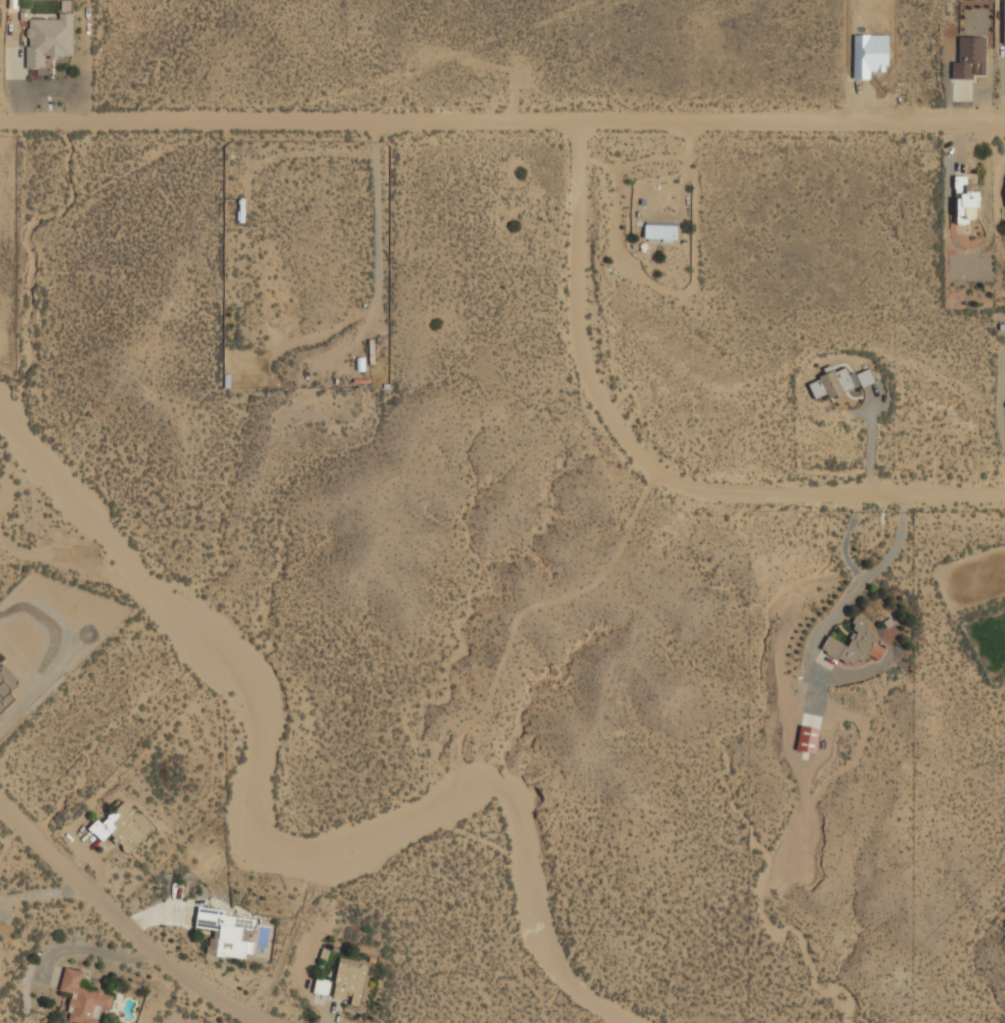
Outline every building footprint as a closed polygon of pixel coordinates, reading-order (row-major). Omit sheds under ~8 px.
[(35,76),(51,76),(51,57),(72,57),(72,18),(26,18),(25,68),(35,68),(35,76)] [(853,35),(852,79),(869,79),(868,71),(884,72),(885,65),(888,65),(887,35),(853,35)] [(951,80),(984,80),(984,38),(956,38),(956,61),(951,61),(951,80)] [(954,176),(954,223),(978,223),(978,176),(954,176)] [(644,239),(675,239),(675,224),(644,224),(644,239)] [(869,370),(849,377),(845,368),(807,382),(814,399),(826,395),(828,399),(859,387),(859,388),(874,383),(869,370)] [(827,637),(820,652),(853,668),(856,661),(864,664),(878,637),(864,630),(868,623),(858,618),(845,645),(827,637)] [(0,665),(0,715),(15,700),(9,694),(19,683),(0,665)] [(819,730),(801,726),(795,752),(813,756),(819,730)] [(101,824),(97,820),(87,829),(102,844),(108,837),(127,856),(146,837),(129,821),(136,815),(123,802),(101,824)] [(194,929),(210,931),(206,956),(245,961),(246,955),(252,955),(253,943),(250,942),(253,917),(197,909),(194,929)] [(331,1001),(360,1006),(369,964),(339,958),(331,1001)] [(80,987),(83,972),(63,969),(59,991),(70,993),(65,1022),(72,1022),(96,1022),(99,1009),(110,1011),(113,994),(80,987)] [(312,994),(327,997),(330,982),(316,979),(312,994)]
